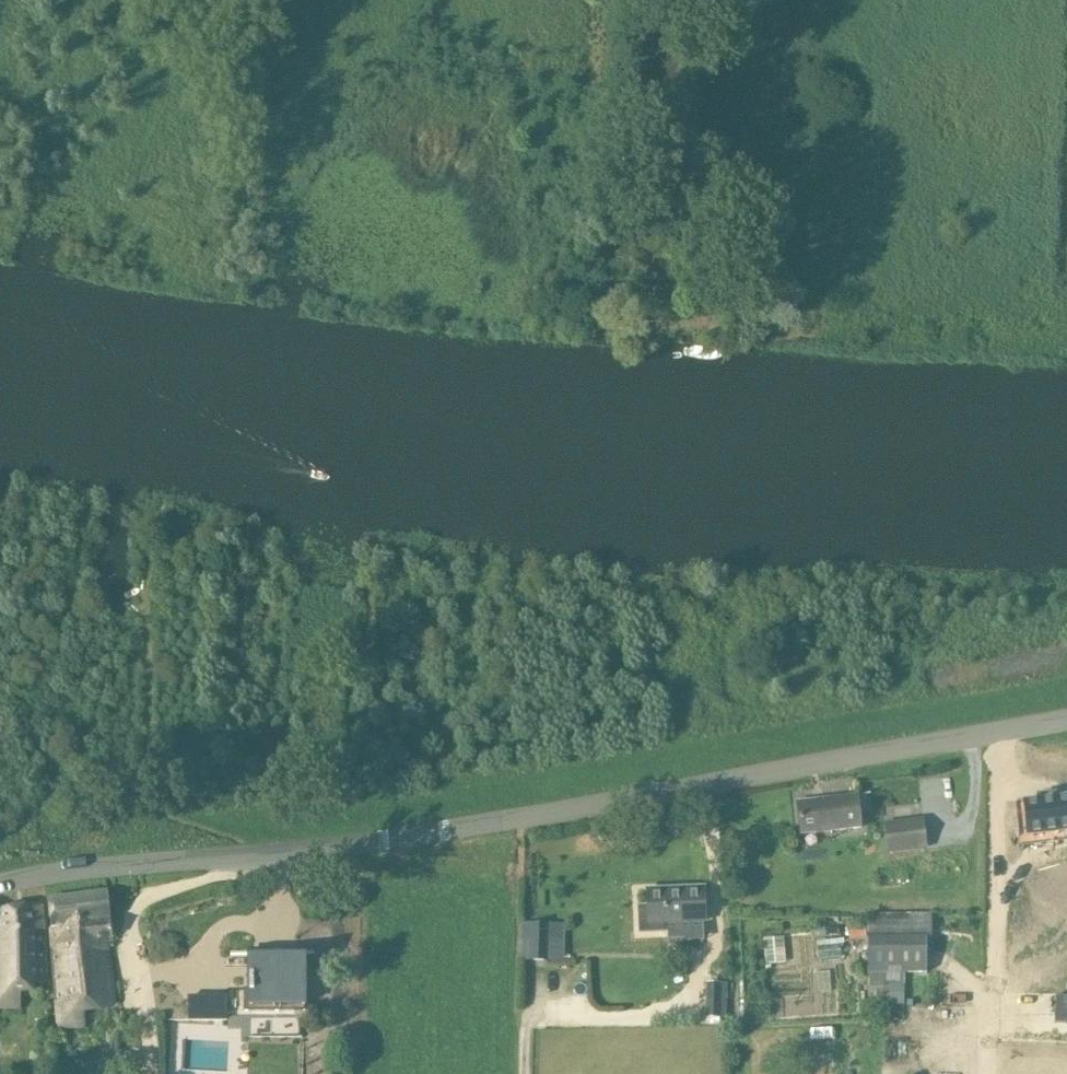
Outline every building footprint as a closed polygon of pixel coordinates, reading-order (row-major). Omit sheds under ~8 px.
[(1015,801),(1021,835),(1066,827),(1066,820),(1062,793),(1046,796),(1045,789),(1030,792),(1031,798),(1015,801)] [(857,795),(798,802),(801,834),(861,827),(857,795)] [(887,852),(926,848),(923,817),(884,821),(887,852)] [(648,889),(649,906),(639,906),(640,932),(668,931),(668,922),(706,921),(704,886),(648,889)] [(51,927),(57,1009),(58,1031),(87,1028),(84,1006),(113,1002),(106,939),(112,938),(107,892),(49,899),(51,928),(51,927)] [(0,908),(0,1010),(22,1010),(20,985),(47,983),(41,903),(0,908)] [(547,960),(548,924),(530,923),(530,960),(547,960)] [(783,959),(783,936),(767,936),(767,960),(783,959)] [(250,989),(244,989),(244,1011),(305,1012),(305,952),(268,951),(250,951),(250,960),(250,989)] [(870,972),(870,985),(887,985),(887,1004),(904,1004),(904,972),(870,972)] [(707,982),(706,1017),(727,1018),(728,983),(707,982)]
